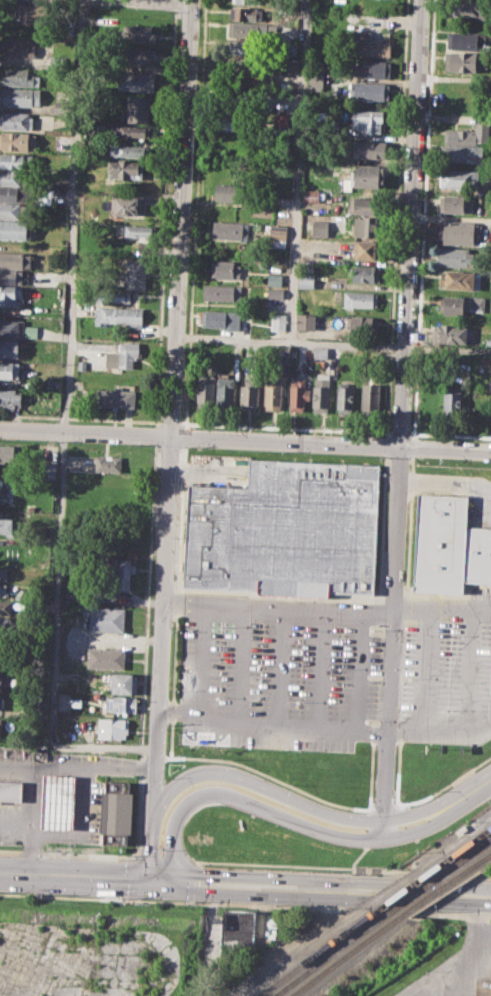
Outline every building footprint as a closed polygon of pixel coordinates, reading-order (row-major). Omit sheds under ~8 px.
[(452,15),(453,0),(490,0),(490,19),(475,19),(475,15),(452,15)] [(16,3),(50,5),(49,23),(19,21),(20,18),(15,18),(16,3)] [(232,6),(265,8),(264,20),(231,19),(232,6)] [(230,22),(261,23),(260,38),(229,37),(230,22)] [(125,23),(157,25),(156,44),(124,42),(125,23)] [(353,29),(372,30),(371,38),(382,38),(382,42),(391,43),(390,57),(351,55),(353,29)] [(448,31),(486,34),(485,51),(447,48),(448,31)] [(3,39),(37,41),(36,57),(2,56),(3,39)] [(226,41),(256,42),(256,54),(225,53),(226,41)] [(287,43),(297,43),(297,55),(286,54),(287,43)] [(124,47),(156,49),(155,67),(123,64),(124,47)] [(445,52),(487,54),(486,66),(481,66),(480,71),(444,69),(445,52)] [(229,57),(257,58),(257,73),(228,72),(229,57)] [(286,58),(298,59),(297,73),(286,72),(286,58)] [(353,63),(357,63),(358,59),(391,61),(390,78),(356,77),(357,73),(353,72),(353,63)] [(51,62),(66,63),(65,71),(51,70),(51,62)] [(5,67),(30,69),(29,75),(42,76),(41,87),(0,84),(1,73),(5,73),(5,67)] [(309,69),(323,70),(322,90),(308,90),(309,69)] [(118,72),(155,75),(154,93),(117,90),(118,72)] [(351,81),(389,84),(388,100),(350,97),(351,81)] [(32,107),(0,105),(0,87),(42,90),(42,104),(33,103),(32,107)] [(128,96),(151,97),(149,123),(126,122),(128,96)] [(293,112),(293,98),(271,97),(270,112),(293,112)] [(55,100),(70,100),(70,114),(54,114),(55,100)] [(353,109),(387,111),(386,133),(361,132),(361,127),(352,127),(353,109)] [(33,131),(0,129),(0,111),(30,113),(29,117),(34,118),(33,131)] [(219,114),(245,114),(245,130),(219,129),(219,114)] [(444,128),(474,129),(475,122),(489,123),(488,141),(476,141),(476,144),(444,142),(444,128)] [(110,124),(151,126),(151,139),(110,136),(110,124)] [(36,150),(0,147),(0,132),(37,135),(36,150)] [(354,141),(389,143),(388,158),(353,156),(354,141)] [(111,144),(150,146),(149,158),(110,156),(111,144)] [(443,145),(490,147),(490,164),(442,161),(443,145)] [(34,169),(0,167),(0,153),(35,156),(34,169)] [(109,160),(119,161),(119,158),(130,159),(130,161),(144,162),(143,180),(108,178),(109,160)] [(357,163),(384,165),(383,188),(351,186),(352,171),(356,171),(357,163)] [(442,169),(480,171),(479,188),(441,186),(442,169)] [(22,185),(0,184),(0,170),(23,171),(22,185)] [(216,183),(245,184),(245,200),(215,199),(216,183)] [(27,201),(0,199),(0,187),(28,188),(27,201)] [(304,189),(320,190),(320,202),(304,201),(304,189)] [(444,194),(470,195),(469,212),(443,211),(444,194)] [(113,196),(144,197),(143,216),(109,214),(109,208),(112,208),(113,196)] [(349,196),(383,198),(382,214),(348,212),(349,196)] [(27,219),(0,218),(0,202),(28,204),(27,219)] [(355,216),(381,217),(380,237),(354,236),(355,216)] [(314,220),(328,220),(327,239),(313,238),(314,220)] [(439,220),(475,222),(475,229),(479,229),(478,239),(473,239),(473,244),(443,243),(443,239),(438,239),(439,220)] [(30,240),(0,238),(0,221),(31,223),(30,240)] [(215,221),(245,223),(244,240),(214,238),(215,221)] [(116,223),(154,225),(153,241),(115,239),(116,223)] [(269,224),(289,225),(288,247),(274,246),(275,238),(268,238),(269,224)] [(353,240),(381,241),(380,259),(352,258),(353,240)] [(438,246),(470,248),(469,252),(474,252),(473,268),(437,265),(438,246)] [(32,269),(0,267),(0,251),(32,253),(32,269)] [(126,259),(148,260),(146,289),(125,288),(126,259)] [(212,259),(235,261),(235,265),(242,266),(241,279),(211,277),(212,259)] [(350,265),(381,266),(380,282),(350,281),(350,265)] [(22,284),(0,283),(0,270),(23,271),(22,284)] [(442,270),(481,273),(480,290),(441,287),(442,270)] [(268,273),(288,274),(287,286),(267,285),(268,273)] [(300,273),(314,273),(314,287),(300,287),(300,273)] [(203,283),(242,285),(242,302),(202,300),(203,283)] [(17,307),(0,306),(0,286),(23,287),(23,298),(17,298),(17,307)] [(268,288),(284,289),(283,298),(267,297),(268,288)] [(97,289),(131,291),(130,307),(96,305),(97,289)] [(345,290),(377,292),(376,307),(344,306),(345,290)] [(442,295),(472,297),(471,306),(467,305),(467,311),(463,311),(463,314),(441,313),(442,295)] [(95,307),(143,310),(142,329),(128,329),(129,323),(108,322),(107,326),(95,325),(95,307)] [(202,310),(241,312),(240,330),(223,330),(223,326),(201,325),(202,310)] [(272,313),(287,313),(286,330),(271,329),(272,313)] [(298,313),(324,314),(323,329),(297,327),(298,313)] [(349,315),(378,317),(377,334),(351,333),(352,325),(348,325),(349,315)] [(19,338),(0,337),(0,319),(20,320),(19,338)] [(437,325),(444,326),(444,322),(453,323),(453,326),(467,327),(466,343),(436,342),(437,325)] [(23,325),(38,326),(37,338),(22,337),(23,325)] [(18,358),(0,357),(0,339),(19,340),(18,358)] [(106,351),(119,351),(119,342),(141,343),(140,357),(133,357),(133,368),(106,367),(106,351)] [(315,348),(328,348),(328,358),(315,358),(315,348)] [(444,356),(458,357),(457,370),(443,369),(444,356)] [(77,359),(86,360),(85,370),(77,370),(77,359)] [(19,379),(0,378),(0,361),(19,362),(19,379)] [(219,372),(230,373),(230,378),(236,379),(235,408),(217,407),(219,372)] [(313,377),(318,377),(318,372),(332,373),(330,412),(312,412),(313,377)] [(198,374),(215,374),(214,407),(196,406),(198,374)] [(241,385),(245,385),(245,377),(259,378),(258,409),(240,409),(241,385)] [(267,377),(283,378),(281,410),(265,410),(267,377)] [(290,378),(306,379),(306,388),(310,388),(310,400),(306,400),(305,411),(289,410),(290,378)] [(338,382),(349,382),(349,386),(355,386),(353,413),(337,412),(338,382)] [(362,382),(380,383),(379,413),(361,412),(362,382)] [(445,382),(462,383),(460,414),(443,413),(445,382)] [(96,389),(115,390),(115,386),(123,386),(122,391),(136,391),(135,408),(95,405),(96,389)] [(22,408),(0,407),(0,388),(23,389),(22,408)] [(19,462),(0,461),(0,445),(19,446),(19,462)] [(95,456),(123,457),(122,472),(94,471),(95,456)] [(377,596),(184,588),(188,483),(250,486),(251,459),(383,464),(377,596)] [(42,462),(56,463),(55,478),(41,478),(42,462)] [(14,501),(0,501),(0,486),(10,486),(10,493),(14,493),(14,501)] [(465,594),(466,579),(490,580),(490,528),(469,527),(471,496),(419,494),(414,592),(465,594)] [(6,533),(0,533),(0,517),(16,518),(15,537),(6,536),(6,533)] [(110,559),(134,560),(133,590),(109,589),(110,559)] [(8,581),(0,581),(0,567),(8,567),(8,581)] [(9,598),(0,597),(0,583),(10,584),(9,598)] [(15,615),(0,614),(0,601),(26,603),(25,609),(16,609),(15,615)] [(82,606),(126,608),(125,632),(90,631),(90,614),(82,614),(82,606)] [(13,633),(0,633),(0,617),(14,618),(13,633)] [(89,648),(125,650),(124,669),(88,667),(89,648)] [(110,673),(138,674),(137,692),(112,691),(112,685),(109,684),(110,673)] [(105,695),(137,697),(136,713),(104,712),(105,695)] [(73,697),(82,698),(82,706),(72,706),(73,697)] [(98,718),(127,719),(127,735),(122,735),(122,739),(98,738),(98,718)] [(72,829),(75,777),(43,776),(40,828),(72,829)] [(130,836),(131,782),(103,781),(101,844),(127,844),(127,836),(130,836)] [(24,801),(24,783),(0,782),(0,800),(24,801)] [(254,910),(222,910),(221,948),(253,949),(254,910)] [(479,981),(479,995),(490,995),(490,982),(479,981)]
